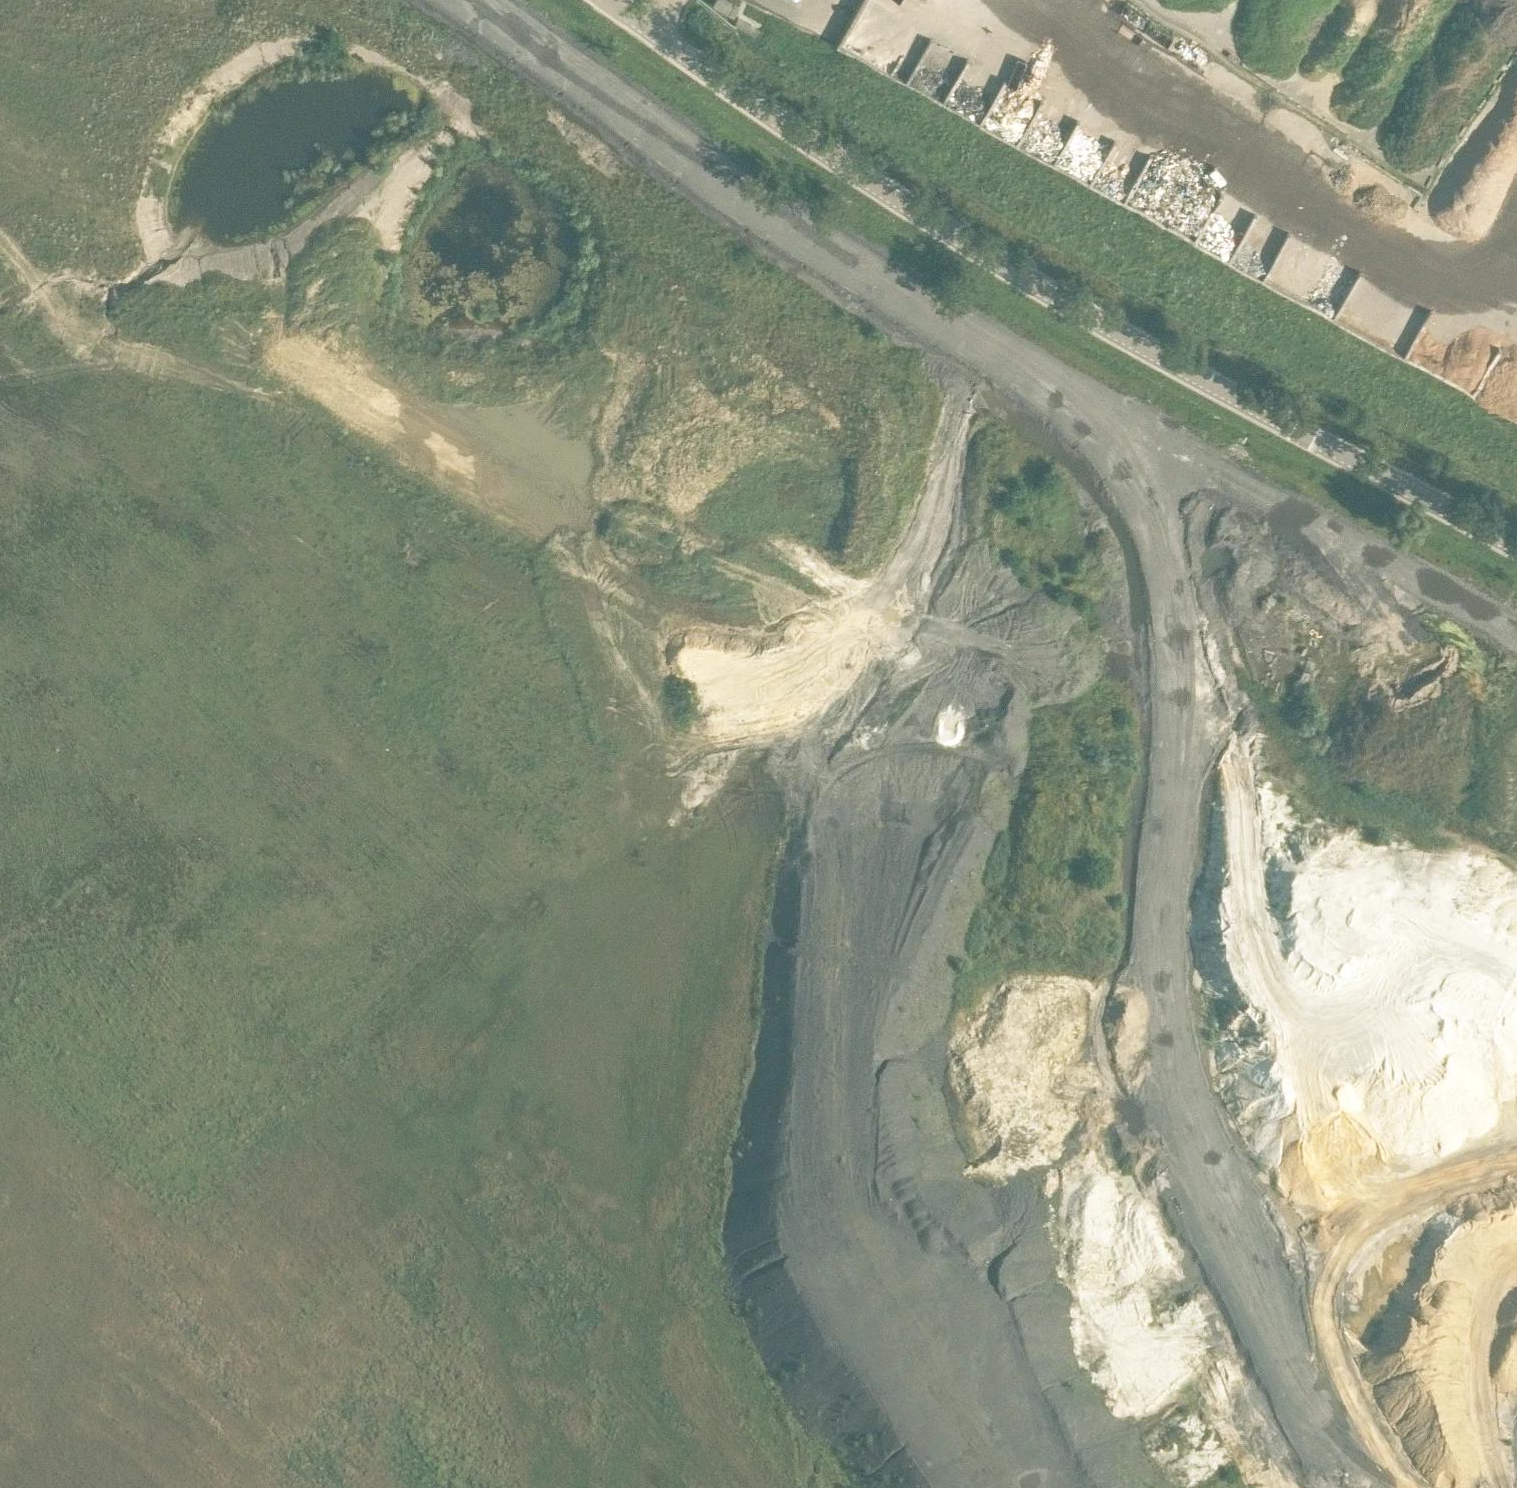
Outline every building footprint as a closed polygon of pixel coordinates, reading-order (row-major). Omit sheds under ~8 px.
[(733,4),(725,0),(717,0),(714,5),(728,13),(733,4)] [(734,16),(739,8),(734,5),(729,14),(734,16)]
